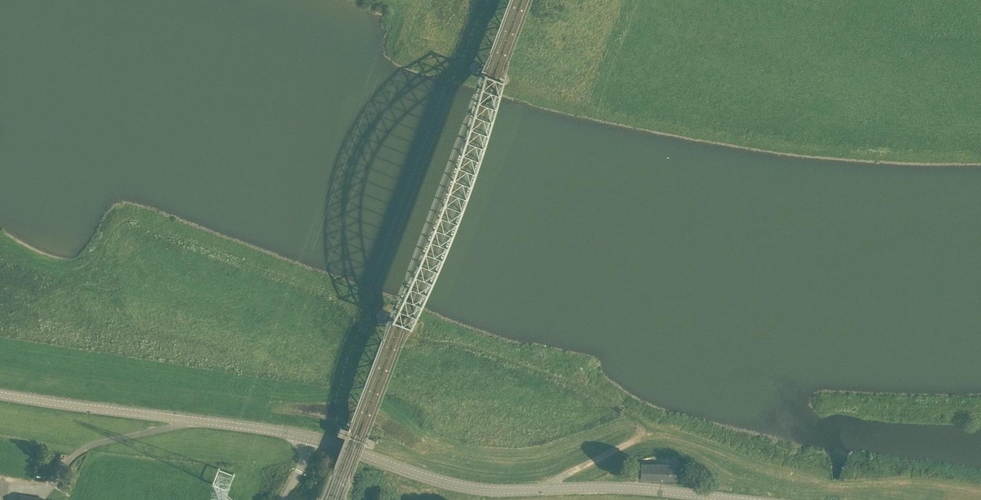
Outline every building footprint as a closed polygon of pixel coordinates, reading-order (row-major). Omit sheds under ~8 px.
[(676,480),(676,464),(641,463),(640,479),(676,480)] [(71,487),(74,481),(68,477),(65,483),(71,487)]
